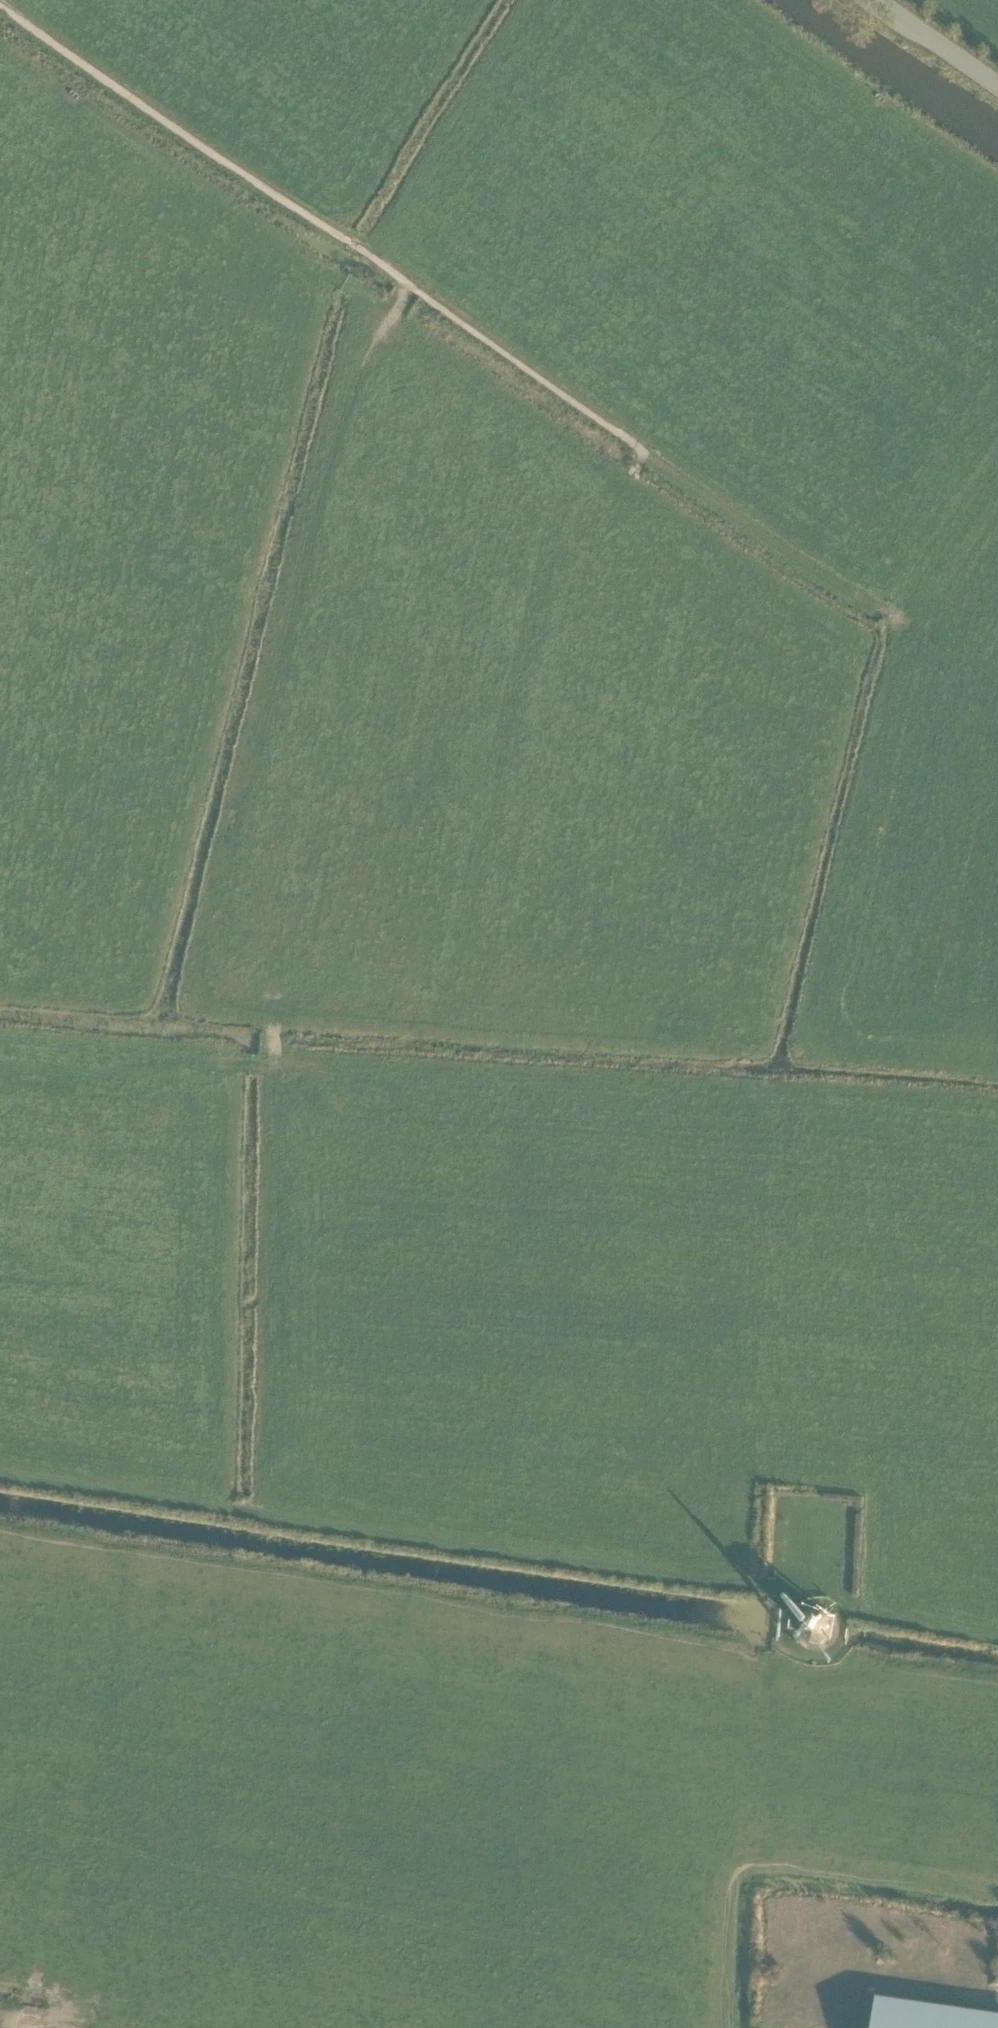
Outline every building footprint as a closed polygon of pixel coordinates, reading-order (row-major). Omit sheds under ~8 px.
[(825,1616),(815,1615),(804,1625),(803,1635),(811,1645),(821,1646),(831,1638),(832,1628),(825,1616)] [(875,2000),(871,2027),(997,2027),(997,2017),(875,2000)]
